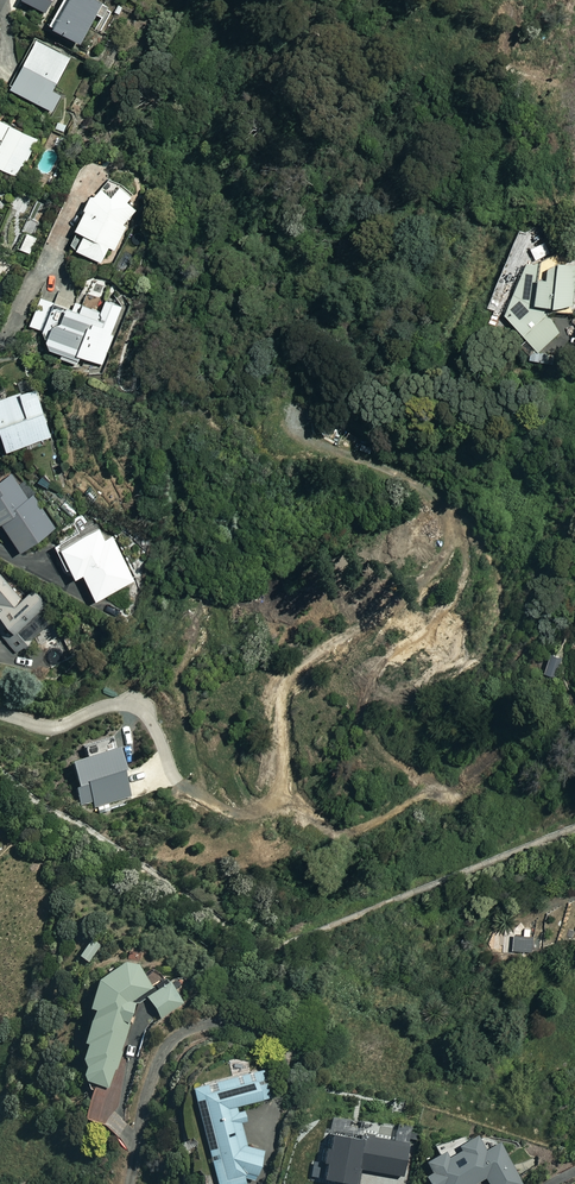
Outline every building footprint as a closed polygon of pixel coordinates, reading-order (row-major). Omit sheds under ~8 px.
[(43,9),(48,0),(27,0),(43,9)] [(43,21),(75,39),(98,0),(55,0),(43,21)] [(67,56),(31,35),(4,83),(49,110),(59,94),(49,88),(67,56)] [(0,118),(0,166),(16,174),(35,137),(0,118)] [(108,193),(93,184),(70,225),(80,231),(71,246),(99,261),(107,245),(113,249),(135,208),(123,202),(128,193),(112,184),(108,193)] [(37,239),(26,233),(19,246),(30,251),(37,239)] [(540,309),(574,314),(574,308),(574,264),(523,256),(499,311),(534,350),(558,329),(540,309)] [(70,308),(40,295),(27,324),(42,331),(37,342),(58,351),(56,355),(75,363),(78,355),(103,365),(127,310),(91,294),(86,306),(74,300),(70,308)] [(35,385),(0,394),(0,448),(48,435),(35,385)] [(54,523),(33,492),(27,496),(8,468),(0,473),(0,522),(17,548),(54,523)] [(104,539),(99,528),(57,546),(70,575),(80,570),(92,597),(133,579),(113,535),(104,539)] [(0,575),(0,632),(15,650),(51,621),(44,613),(51,608),(33,586),(18,598),(0,575)] [(62,641),(45,647),(52,666),(69,661),(62,641)] [(129,798),(112,743),(64,758),(79,806),(93,802),(96,808),(129,798)] [(205,754),(185,752),(184,765),(204,767),(205,754)] [(533,935),(511,934),(510,949),(532,951),(533,935)] [(128,963),(121,953),(89,976),(79,1002),(86,1005),(74,1037),(77,1038),(71,1056),(78,1059),(73,1074),(106,1086),(128,1025),(122,1023),(132,997),(149,985),(131,960),(128,963)] [(183,1004),(166,980),(143,995),(160,1019),(183,1004)] [(244,1140),(238,1121),(243,1120),(239,1104),(266,1097),(259,1070),(190,1088),(215,1183),(243,1183),(244,1183),(241,1170),(256,1175),(263,1153),(242,1146),(244,1140)] [(404,1141),(322,1130),(316,1176),(357,1182),(359,1169),(400,1175),(404,1141)] [(468,1131),(439,1149),(437,1146),(417,1157),(424,1168),(417,1172),(424,1183),(468,1183),(482,1176),(487,1183),(521,1183),(494,1139),(478,1149),(468,1131)]
